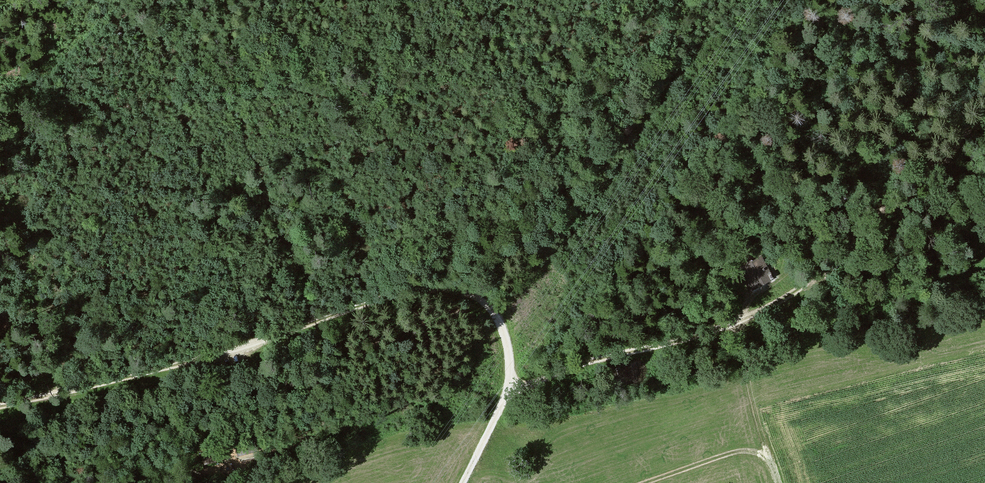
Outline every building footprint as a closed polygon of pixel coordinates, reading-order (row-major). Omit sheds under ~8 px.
[(761,256),(735,270),(749,296),(776,281),(761,256)]
